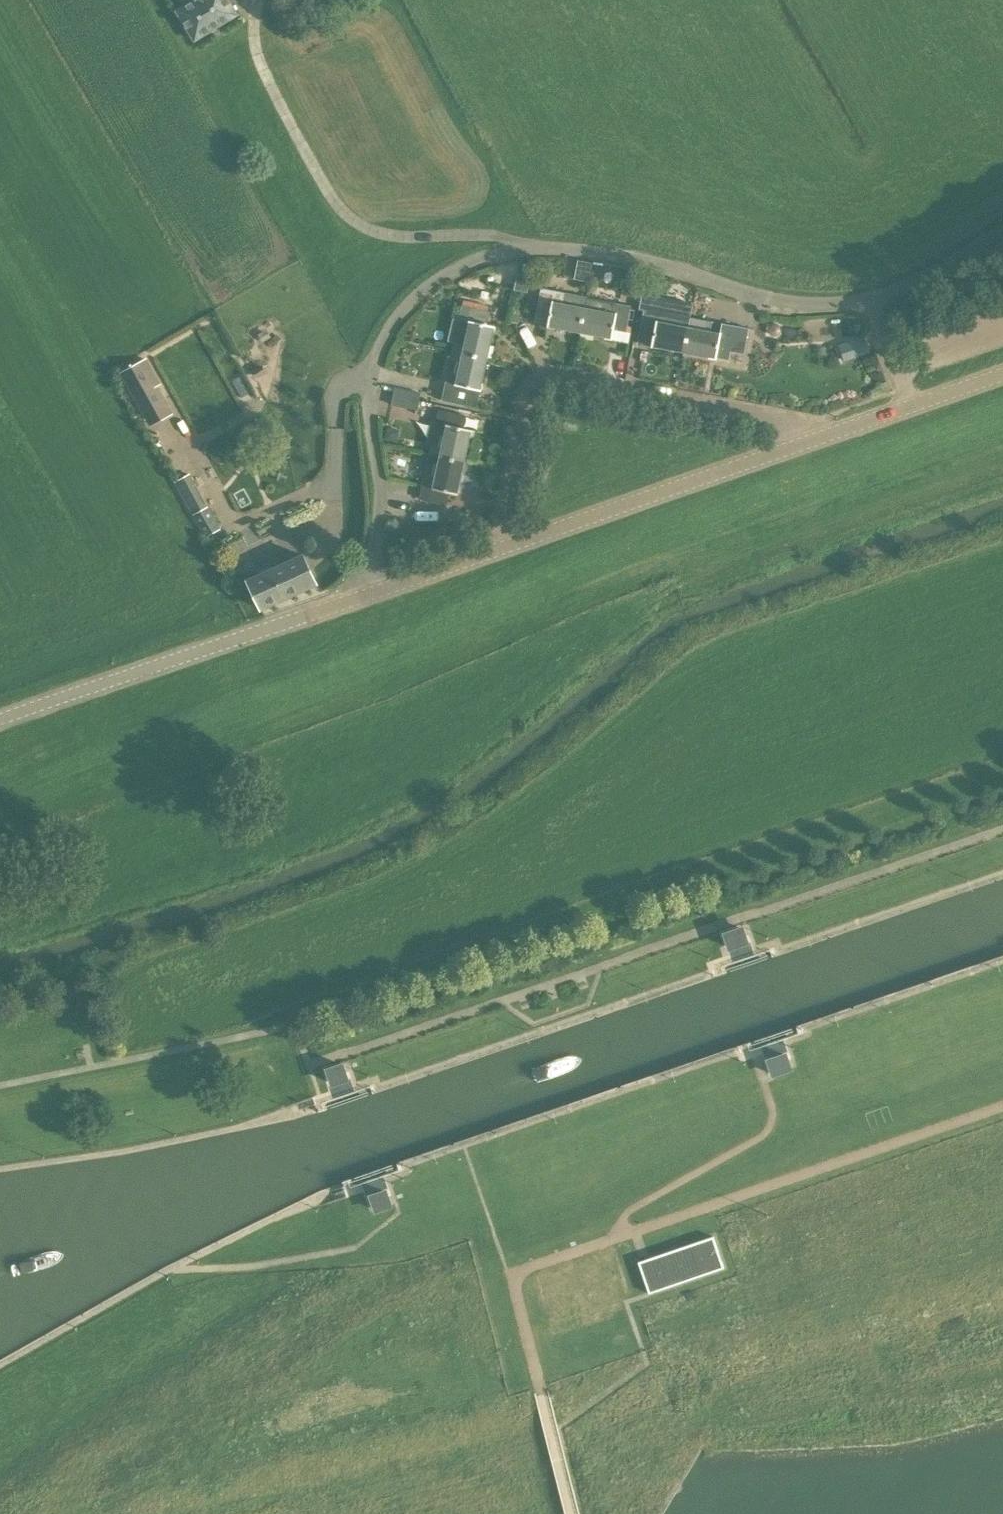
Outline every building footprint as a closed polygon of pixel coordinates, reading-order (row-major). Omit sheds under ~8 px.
[(193,45),(237,18),(225,0),(179,0),(184,9),(174,15),(193,45)] [(589,280),(593,263),(593,262),(578,259),(577,268),(575,278),(589,280)] [(603,283),(605,270),(606,266),(593,263),(589,280),(603,283)] [(554,294),(541,291),(537,314),(549,316),(548,326),(579,332),(586,297),(564,293),(562,303),(552,301),(554,294)] [(586,297),(579,332),(612,338),(614,328),(626,331),(631,305),(586,297)] [(488,357),(495,325),(486,323),(488,312),(463,306),(460,319),(469,320),(464,344),(455,342),(453,350),(488,357)] [(667,322),(657,320),(659,310),(646,308),(639,342),(652,345),(651,346),(684,352),(691,316),(690,316),(669,312),(667,322)] [(720,332),(710,330),(712,320),(691,316),(684,352),(729,360),(730,350),(744,353),(749,327),(722,322),(720,332)] [(769,326),(768,329),(769,332),(771,334),(774,335),(777,335),(779,332),(780,329),(779,326),(777,324),(774,323),(771,324),(769,326)] [(844,360),(869,351),(864,338),(840,346),(844,360)] [(488,357),(453,350),(452,357),(460,359),(455,383),(446,381),(442,401),(476,410),(488,357)] [(146,359),(120,373),(134,397),(146,420),(167,408),(155,386),(148,374),(153,371),(146,359)] [(418,405),(420,393),(403,389),(400,401),(418,405)] [(465,461),(472,429),(463,427),(465,415),(440,409),(437,422),(446,424),(441,448),(431,446),(430,453),(465,461)] [(395,428),(387,426),(384,439),(389,440),(397,441),(398,434),(395,428)] [(458,494),(465,461),(430,453),(428,460),(437,462),(432,487),(423,485),(421,497),(446,503),(448,492),(458,494)] [(204,509),(196,495),(201,493),(190,472),(176,479),(187,500),(186,501),(205,536),(219,528),(208,507),(204,509)] [(388,530),(395,530),(404,530),(404,521),(396,521),(388,521),(388,530)] [(316,583),(303,555),(294,559),(292,555),(282,560),(284,563),(247,580),(260,608),(316,583)] [(742,928),(725,933),(730,947),(746,942),(742,928)] [(772,1077),(774,1076),(793,1070),(793,1068),(787,1051),(766,1059),(772,1077)] [(342,1064),(328,1069),(333,1083),(347,1078),(342,1064)] [(368,1194),(374,1210),(375,1213),(393,1206),(393,1205),(387,1188),(368,1194)] [(723,1266),(713,1236),(637,1261),(648,1291),(723,1266)]
